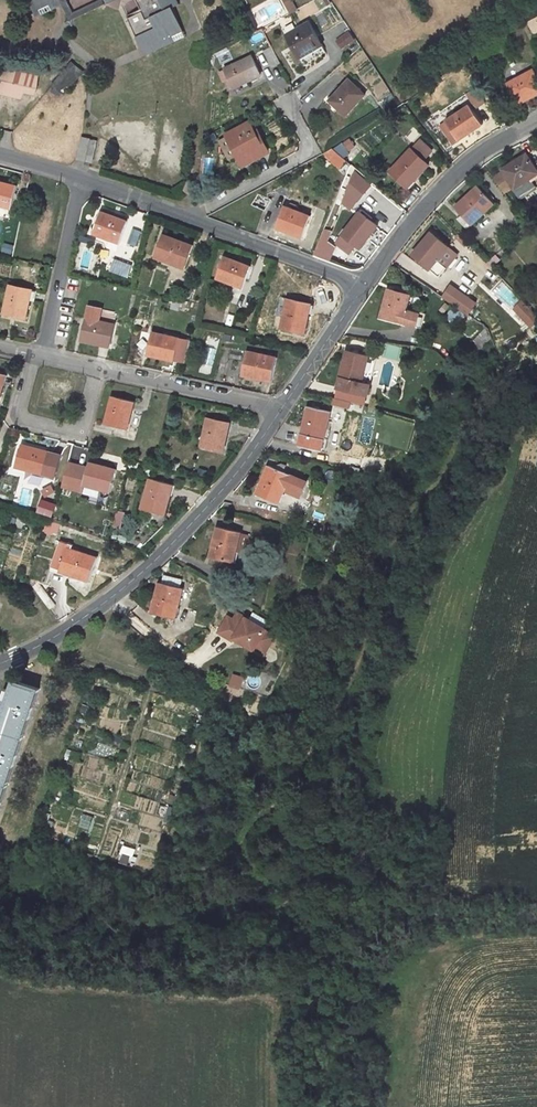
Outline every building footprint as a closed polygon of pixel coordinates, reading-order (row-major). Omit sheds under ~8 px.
[(39,10),(34,0),(27,0),(36,17),(62,5),(70,20),(113,0),(99,0),(73,12),(67,0),(59,0),(39,10)] [(39,10),(59,0),(34,0),(39,10)] [(141,11),(127,18),(131,26),(150,17),(161,41),(184,31),(173,7),(179,4),(178,0),(136,0),(141,11)] [(291,11),(296,8),(292,0),(285,0),(291,11)] [(131,26),(145,55),(186,35),(184,31),(161,41),(150,17),(131,26)] [(308,21),(287,34),(300,58),(322,45),(308,21)] [(272,47),(264,51),(272,66),(279,62),(272,47)] [(252,57),(225,69),(229,77),(234,87),(260,74),(252,57)] [(41,67),(23,62),(20,71),(0,66),(0,84),(32,92),(37,76),(38,77),(41,67)] [(74,64),(53,88),(63,96),(83,72),(74,64)] [(508,84),(518,102),(526,97),(527,99),(536,94),(536,79),(533,71),(508,84)] [(349,79),(330,100),(346,116),(365,95),(349,79)] [(0,84),(0,93),(20,98),(21,92),(32,94),(32,92),(0,84)] [(475,106),(484,101),(477,86),(467,91),(475,106)] [(469,106),(446,121),(458,139),(466,133),(467,134),(482,124),(469,106)] [(249,123),(228,134),(229,136),(220,141),(230,159),(239,154),(245,165),(268,152),(259,136),(257,137),(249,123)] [(90,139),(81,137),(76,159),(85,161),(90,139)] [(348,151),(355,147),(350,138),(343,142),(348,151)] [(334,146),(325,154),(340,169),(348,161),(334,146)] [(412,149),(391,171),(407,186),(414,179),(415,180),(429,165),(412,149)] [(526,154),(502,170),(503,171),(494,177),(505,192),(513,187),(515,189),(531,178),(530,177),(536,172),(536,170),(531,161),(526,154)] [(355,181),(350,177),(347,182),(352,186),(355,181)] [(196,184),(187,181),(184,191),(195,195),(196,184)] [(0,182),(0,205),(11,207),(16,186),(0,182)] [(479,186),(456,207),(472,224),(487,210),(488,211),(496,204),(493,201),(496,198),(488,190),(485,193),(479,186)] [(311,217),(284,207),(277,226),(286,229),(285,231),(303,238),(311,217)] [(378,226),(360,212),(342,235),(359,247),(365,240),(366,241),(378,226)] [(128,222),(101,213),(93,234),(111,240),(111,238),(120,242),(128,222)] [(130,242),(139,244),(143,230),(134,228),(130,242)] [(448,248),(431,233),(413,255),(429,268),(435,260),(436,261),(448,248)] [(193,246),(163,235),(155,258),(176,265),(177,263),(186,267),(193,246)] [(492,268),(500,260),(496,255),(488,263),(492,268)] [(251,267),(224,257),(217,279),(234,285),(234,283),(244,286),(251,267)] [(116,258),(112,269),(131,276),(135,264),(116,258)] [(451,273),(445,280),(457,289),(462,282),(451,273)] [(30,289),(10,285),(4,313),(26,317),(30,299),(28,299),(30,289)] [(410,295),(388,289),(381,317),(415,326),(418,315),(406,311),(410,295)] [(311,304),(288,299),(281,329),(305,335),(310,314),(309,314),(311,304)] [(180,302),(173,300),(171,308),(178,310),(180,302)] [(527,303),(519,310),(522,314),(524,312),(529,319),(536,314),(536,313),(527,303)] [(102,309),(89,306),(81,340),(100,344),(100,342),(110,345),(114,325),(99,321),(102,309)] [(180,338),(152,332),(147,354),(165,358),(165,356),(175,358),(180,338)] [(368,355),(347,350),(338,387),(368,395),(371,384),(360,382),(362,373),(364,374),(368,355)] [(277,358),(247,352),(242,375),(263,379),(263,378),(272,380),(277,358)] [(360,382),(371,384),(377,357),(368,355),(364,374),(362,373),(360,382)] [(132,401),(112,396),(105,423),(127,429),(132,411),(130,411),(132,401)] [(331,412),(309,406),(299,445),(322,450),(325,439),(323,438),(325,429),(327,429),(331,412)] [(227,422),(207,417),(201,445),(223,450),(227,432),(225,432),(227,422)] [(60,455),(23,444),(16,467),(34,472),(35,470),(44,473),(55,476),(60,455)] [(117,470),(89,462),(83,484),(101,489),(102,487),(111,490),(117,470)] [(285,490),(287,486),(303,493),(308,482),(270,465),(257,493),(278,502),(282,493),(283,494),(285,490)] [(377,468),(369,467),(363,470),(362,473),(375,476),(377,468)] [(171,484),(150,478),(142,508),(164,514),(170,494),(169,494),(171,484)] [(285,490),(302,497),(303,493),(287,486),(285,490)] [(56,515),(60,503),(44,497),(40,509),(56,515)] [(241,532),(218,526),(211,557),(233,562),(235,553),(236,553),(237,551),(241,533),(241,532)] [(245,553),(249,535),(241,533),(237,551),(245,553)] [(330,536),(327,549),(339,551),(342,540),(330,536)] [(52,567),(70,573),(70,574),(89,580),(97,558),(68,548),(69,544),(60,541),(52,567)] [(56,604),(38,582),(32,586),(50,609),(56,604)] [(183,588),(160,582),(153,612),(175,618),(177,606),(179,606),(183,588)] [(269,646),(275,635),(265,629),(266,628),(237,611),(233,618),(228,615),(218,631),(233,639),(234,637),(243,642),(244,640),(247,641),(246,644),(254,649),(255,647),(259,640),(269,646)] [(319,633),(304,629),(303,636),(316,644),(319,633)] [(292,648),(295,643),(282,635),(279,640),(292,648)] [(259,640),(255,647),(264,653),(269,646),(259,640)] [(39,688),(14,680),(6,704),(0,724),(0,807),(39,688)]
